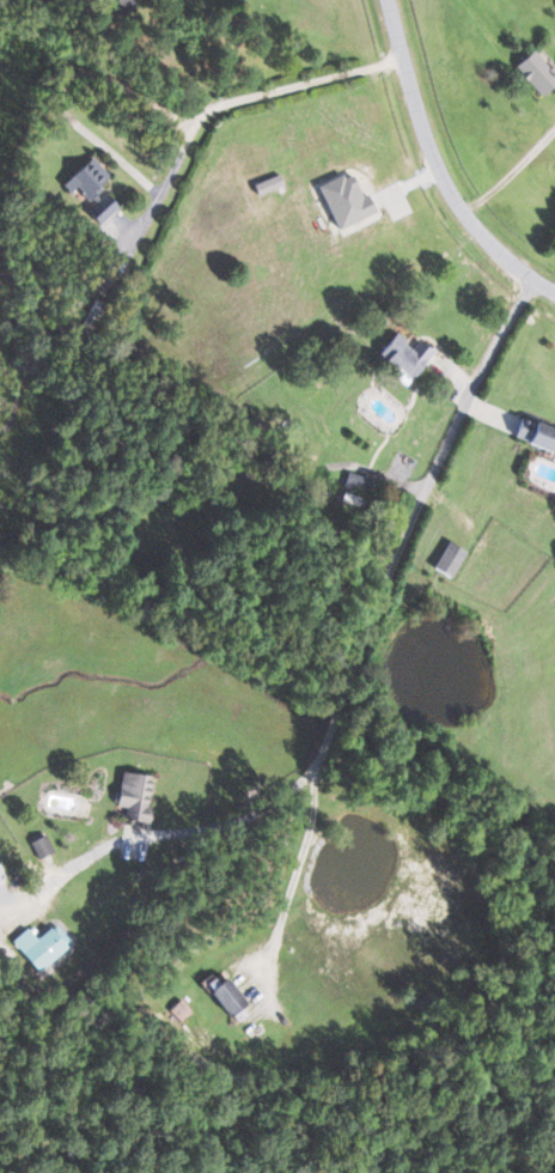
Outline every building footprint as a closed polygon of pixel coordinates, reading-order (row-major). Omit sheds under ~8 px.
[(135,12),(133,0),(117,0),(121,15),(135,12)] [(554,84),(554,71),(533,48),(513,66),(541,97),(554,84)] [(69,192),(75,186),(87,199),(111,177),(91,156),(61,183),(69,192)] [(316,184),(336,229),(372,214),(351,168),(316,184)] [(119,207),(105,192),(86,209),(100,224),(119,207)] [(374,355),(405,383),(434,352),(419,338),(411,346),(396,332),(374,355)] [(528,420),(524,430),(515,427),(511,438),(554,455),(554,430),(528,420)] [(433,569),(451,578),(464,549),(446,541),(433,569)] [(116,806),(125,807),(125,820),(146,821),(148,775),(118,773),(116,806)] [(37,859),(53,852),(44,833),(28,840),(37,859)] [(35,939),(27,928),(11,941),(36,972),(71,944),(55,924),(35,939)] [(246,1002),(223,978),(206,993),(229,1018),(246,1002)] [(169,1010),(181,1022),(192,1012),(181,999),(169,1010)]
